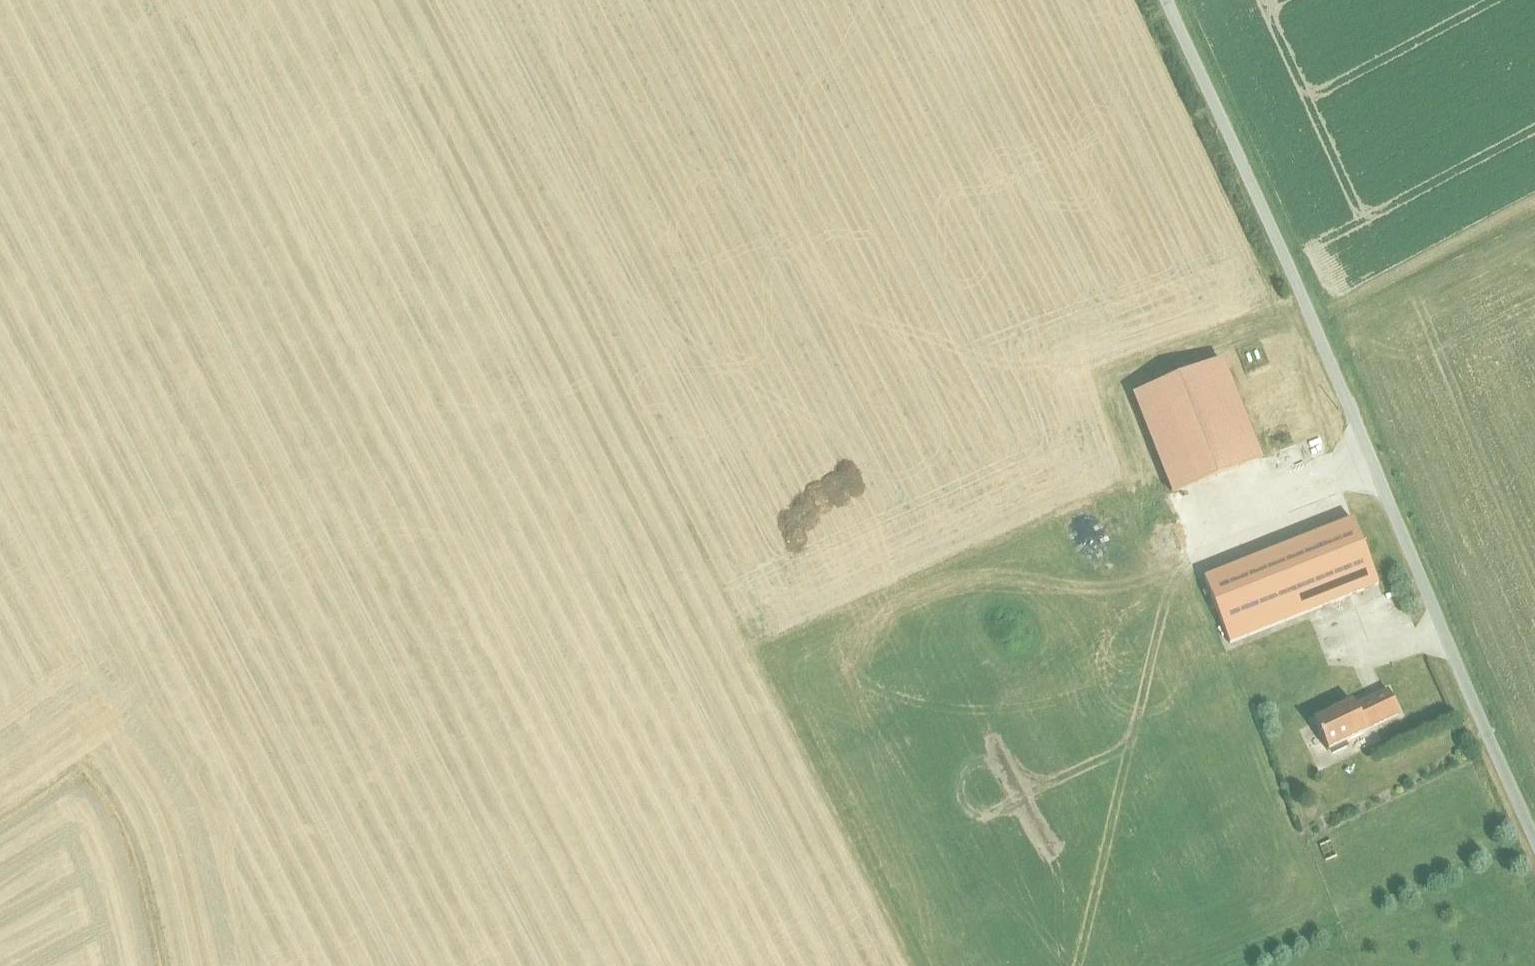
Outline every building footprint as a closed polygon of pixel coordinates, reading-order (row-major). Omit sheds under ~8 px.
[(1172,494),(1260,458),(1223,363),(1134,399),(1172,494)] [(1353,520),(1204,579),(1230,644),(1379,585),(1353,520)] [(1400,715),(1388,691),(1354,707),(1352,703),(1314,721),(1328,750),(1400,715)]
